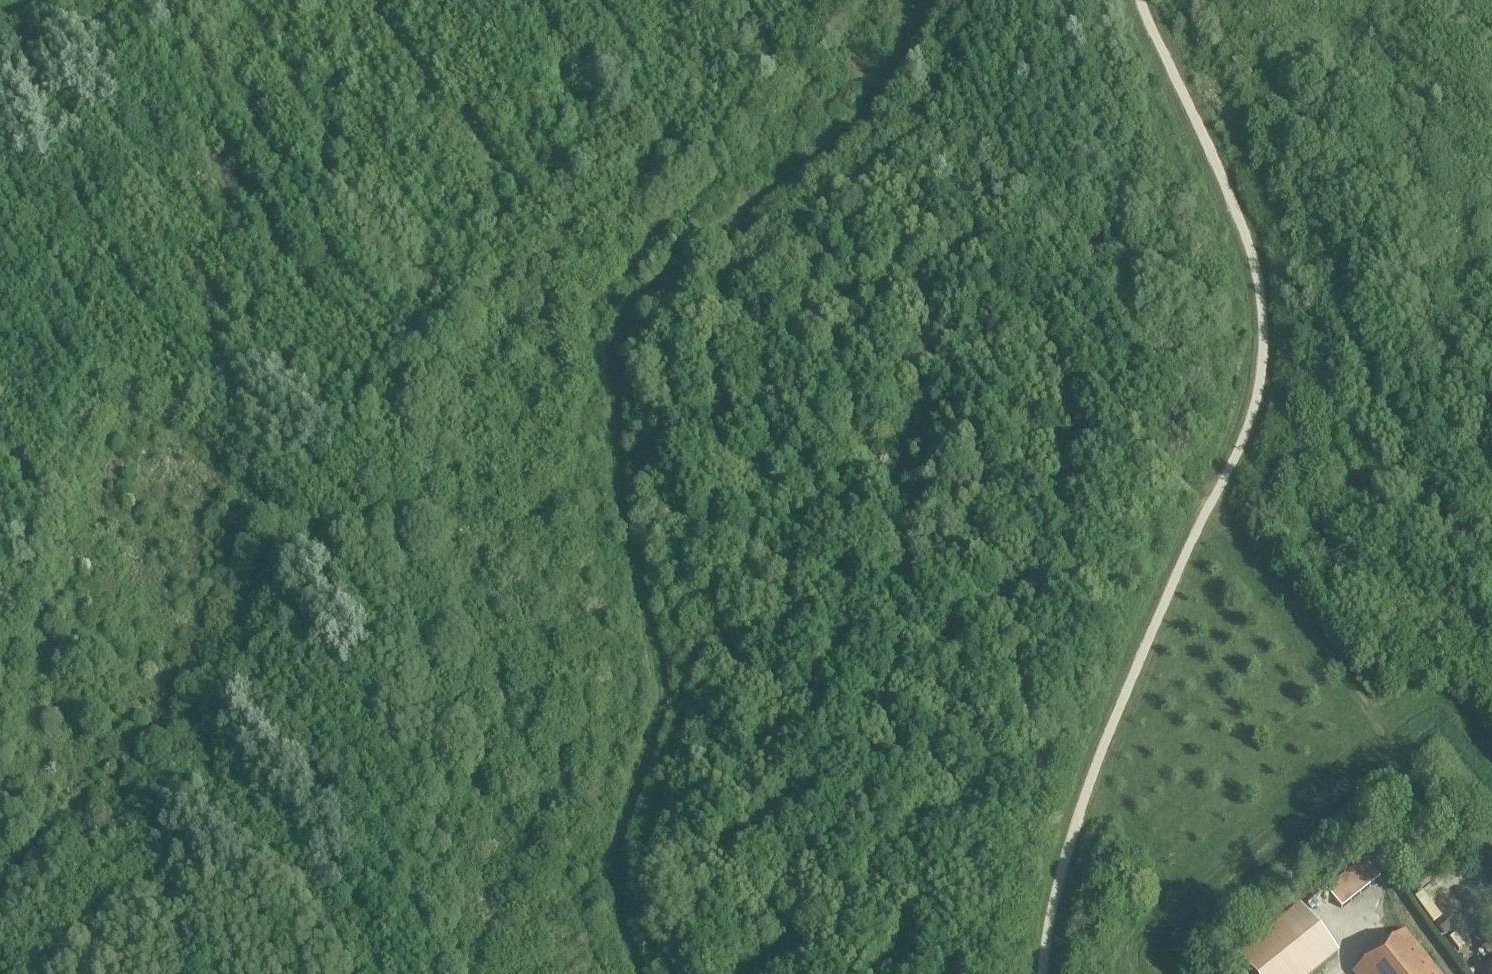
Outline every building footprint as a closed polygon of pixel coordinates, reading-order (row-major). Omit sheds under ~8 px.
[(1328,889),(1342,908),(1379,880),(1365,861),(1328,889)] [(1429,888),(1420,893),(1435,919),(1445,913),(1429,888)] [(1250,973),(1313,973),(1337,955),(1298,907),(1237,958),(1250,973)] [(1354,973),(1438,973),(1404,931),(1353,972),(1354,973)] [(1483,948),(1491,959),(1491,941),(1483,948)]
